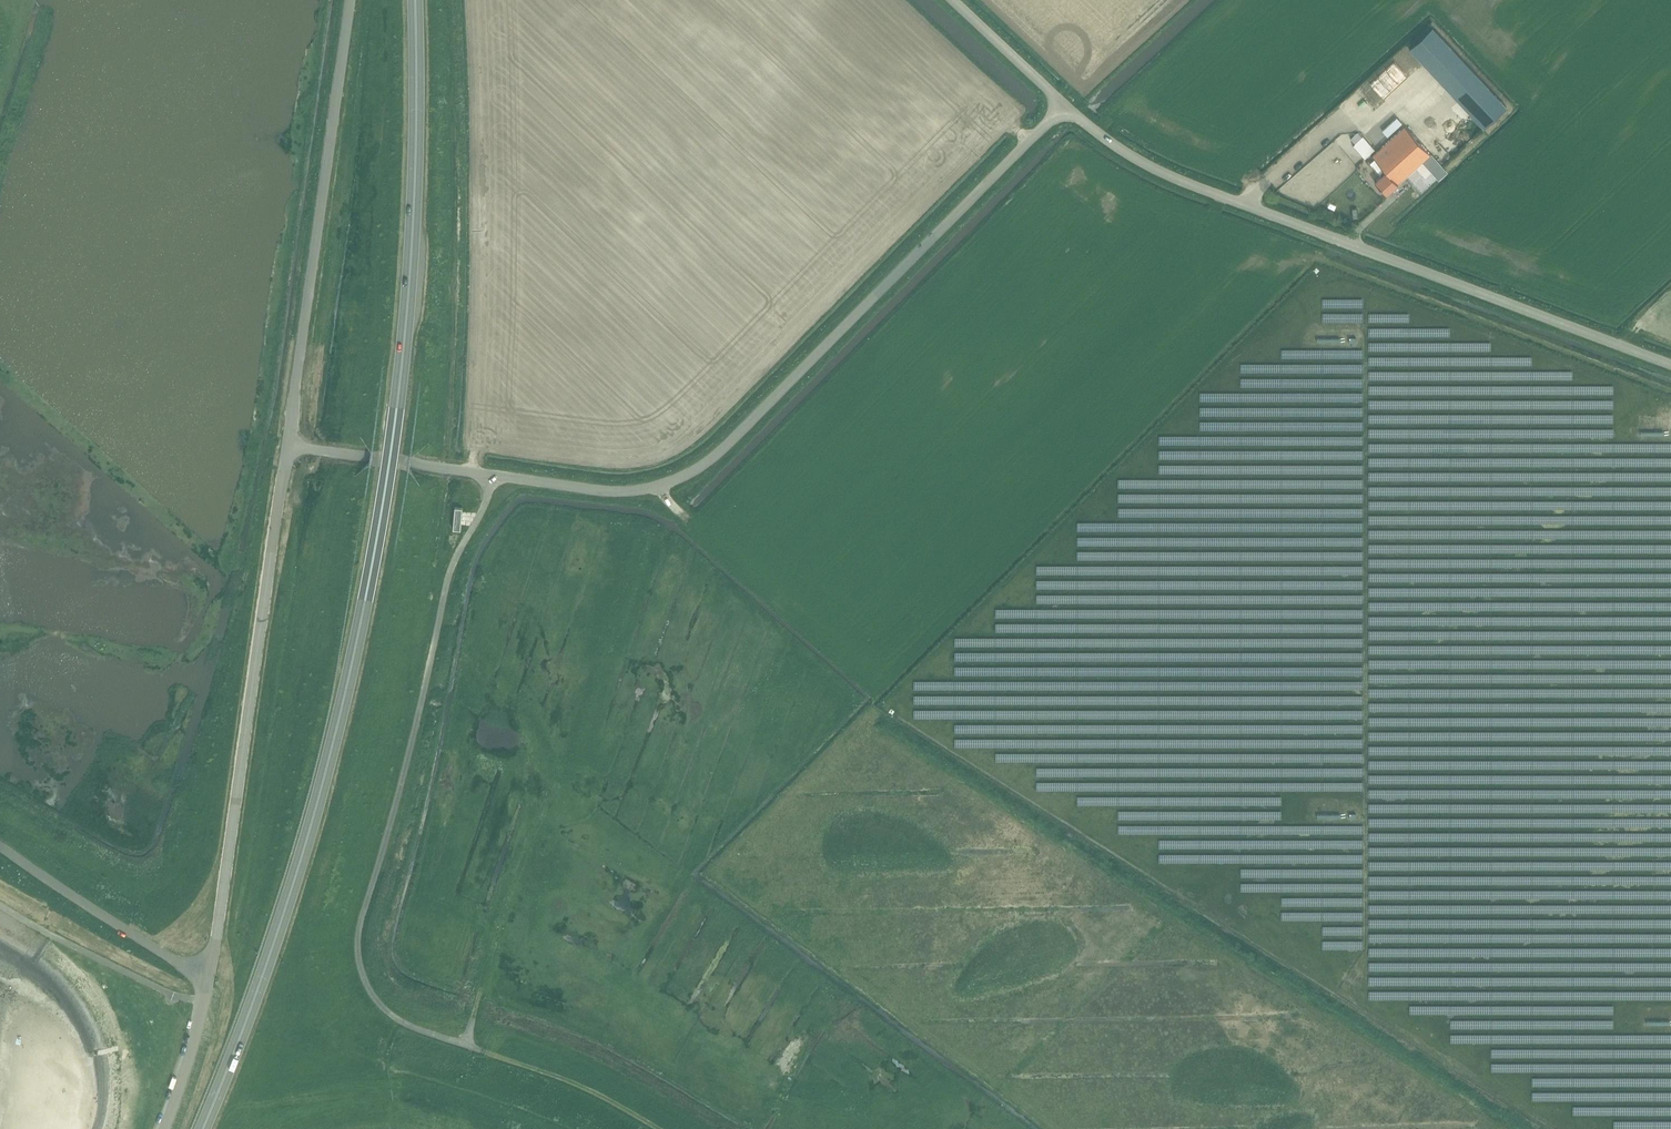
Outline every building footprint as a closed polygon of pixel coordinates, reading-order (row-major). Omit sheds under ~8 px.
[(1408,47),(1357,93),(1373,110),(1424,63),(1484,128),(1507,107),(1432,27),(1409,48),(1408,47)] [(1385,195),(1430,154),(1405,126),(1371,156),(1386,173),(1374,183),(1385,195)] [(1353,145),(1365,159),(1375,150),(1363,137),(1353,145)] [(1438,180),(1446,172),(1440,166),(1432,173),(1438,180)] [(455,507),(453,529),(461,530),(461,525),(463,512),(463,508),(455,507)]
